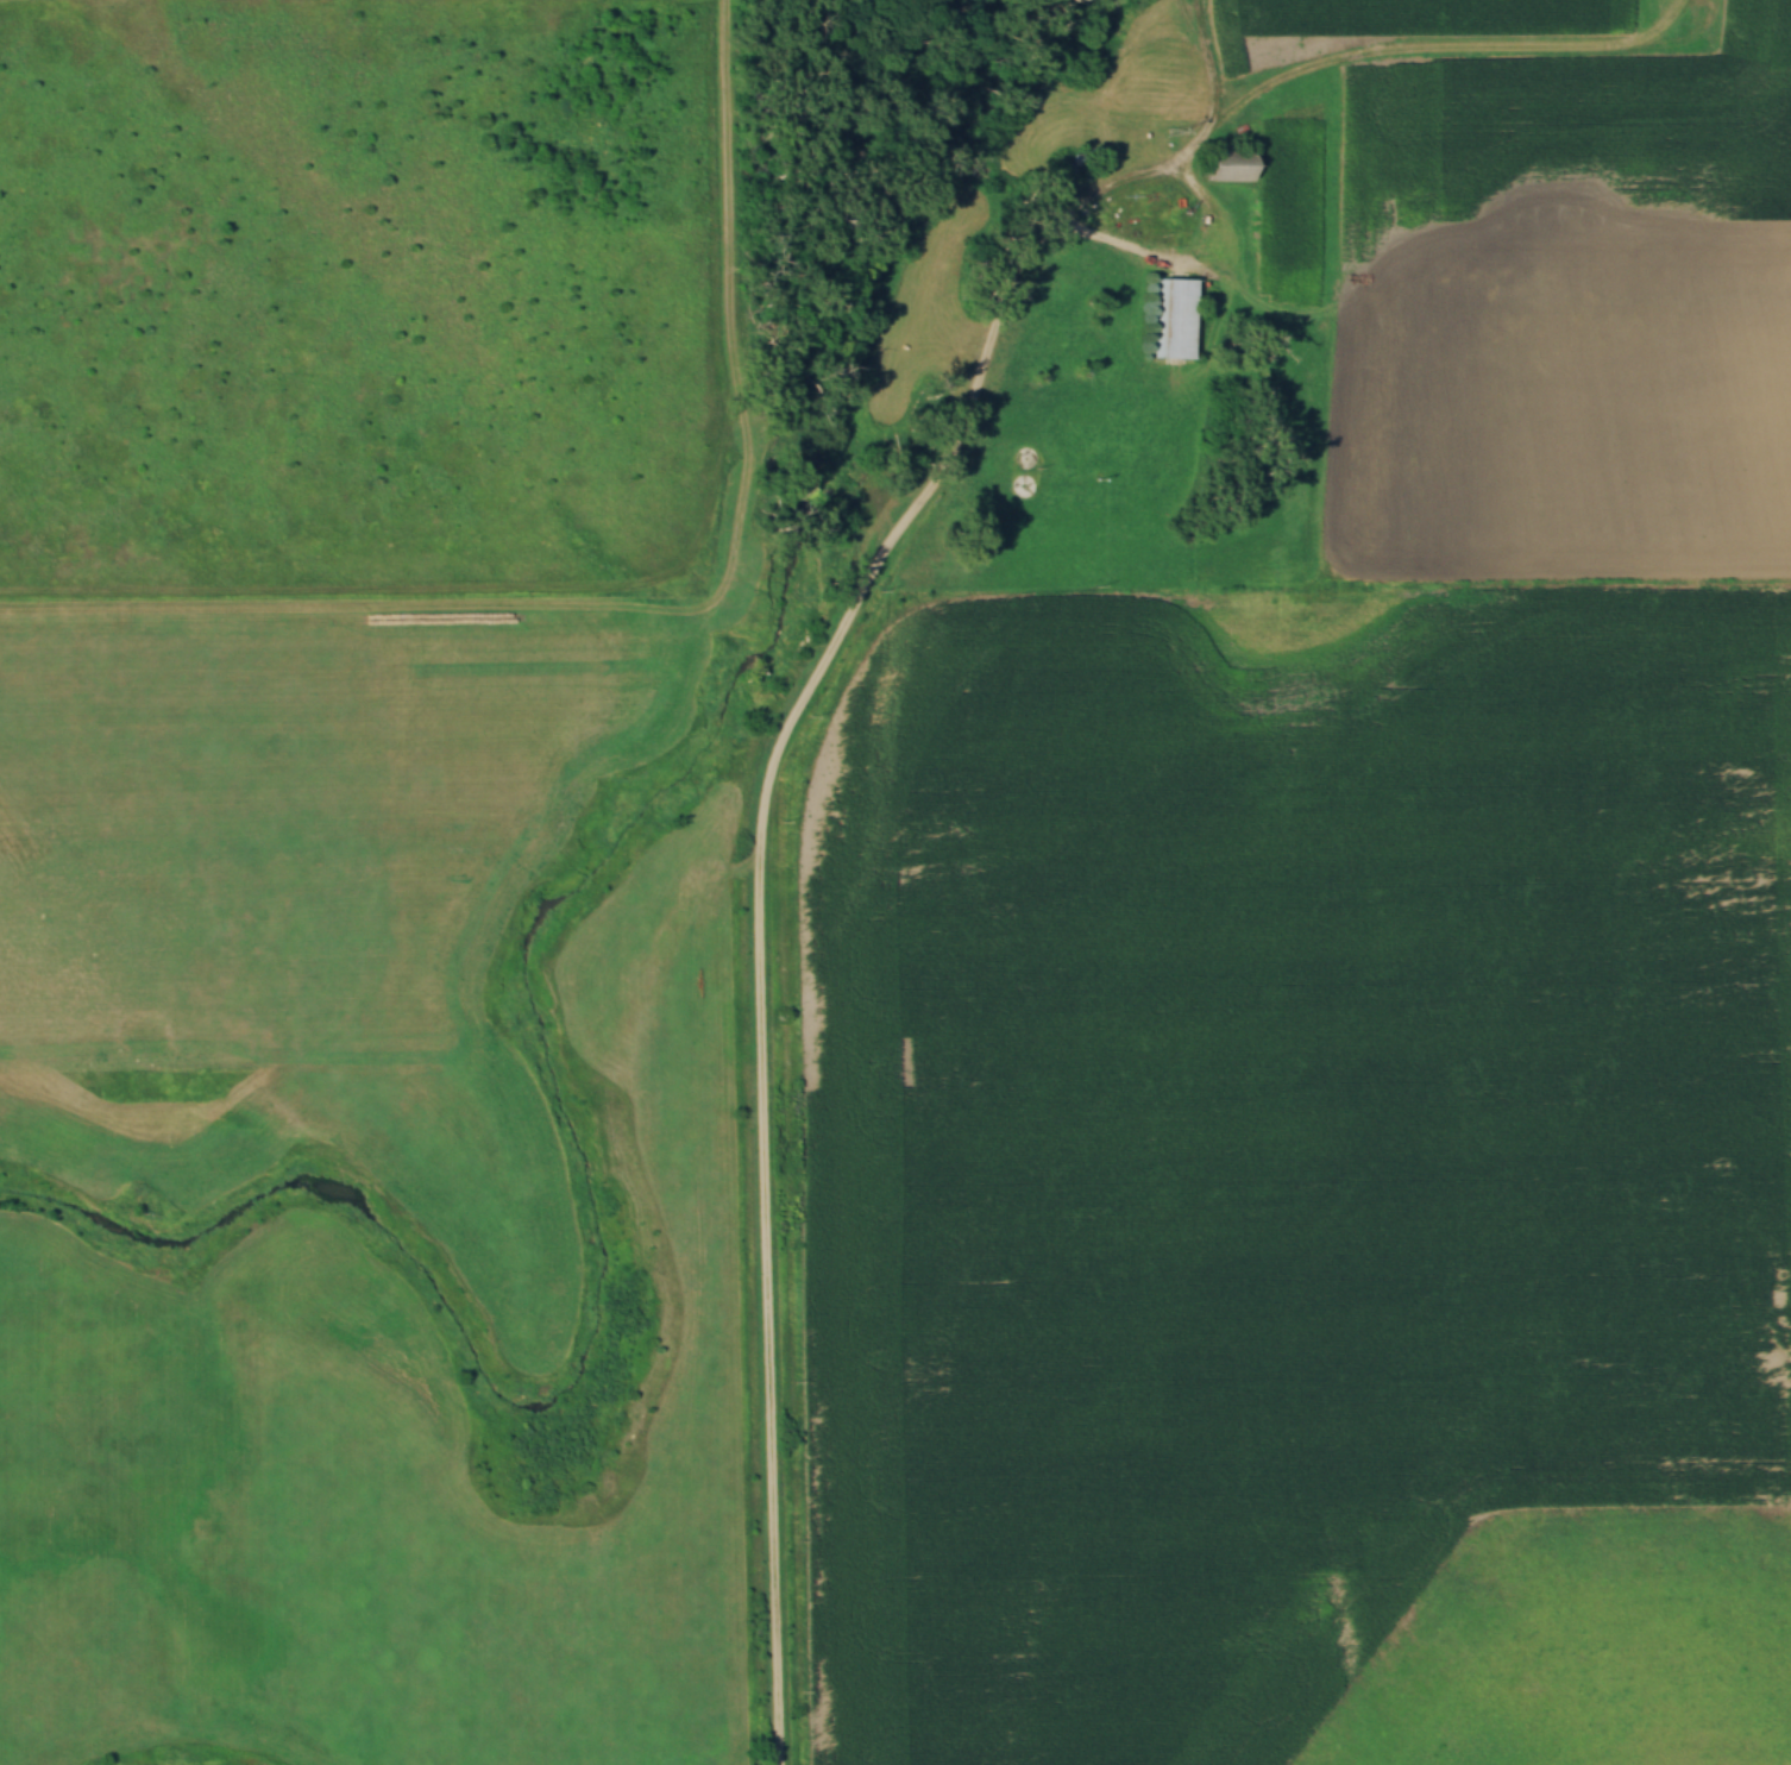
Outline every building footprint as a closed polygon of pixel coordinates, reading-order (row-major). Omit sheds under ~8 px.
[(1246,151),(1200,151),(1200,181),(1246,181),(1246,151)] [(1156,360),(1193,360),(1194,280),(1157,280),(1156,360)]
